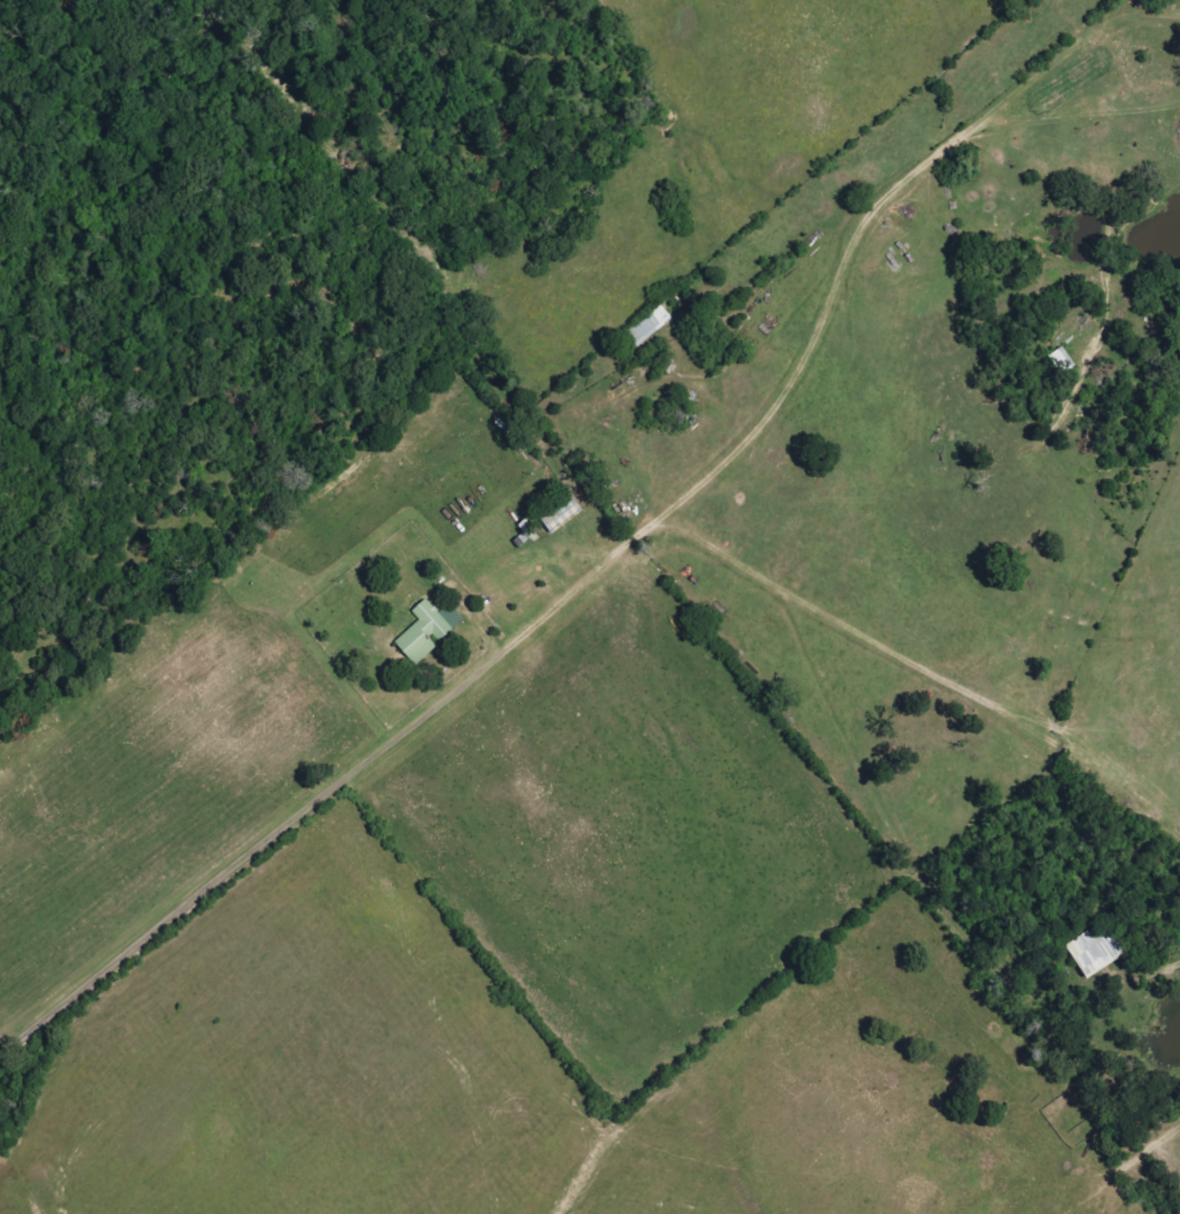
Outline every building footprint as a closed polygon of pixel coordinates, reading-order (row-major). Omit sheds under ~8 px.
[(632,349),(672,323),(662,307),(622,333),(632,349)] [(551,536),(581,509),(567,493),(537,519),(551,536)] [(419,621),(394,643),(415,666),(438,646),(436,644),(452,629),(425,599),(411,612),(419,621)]
